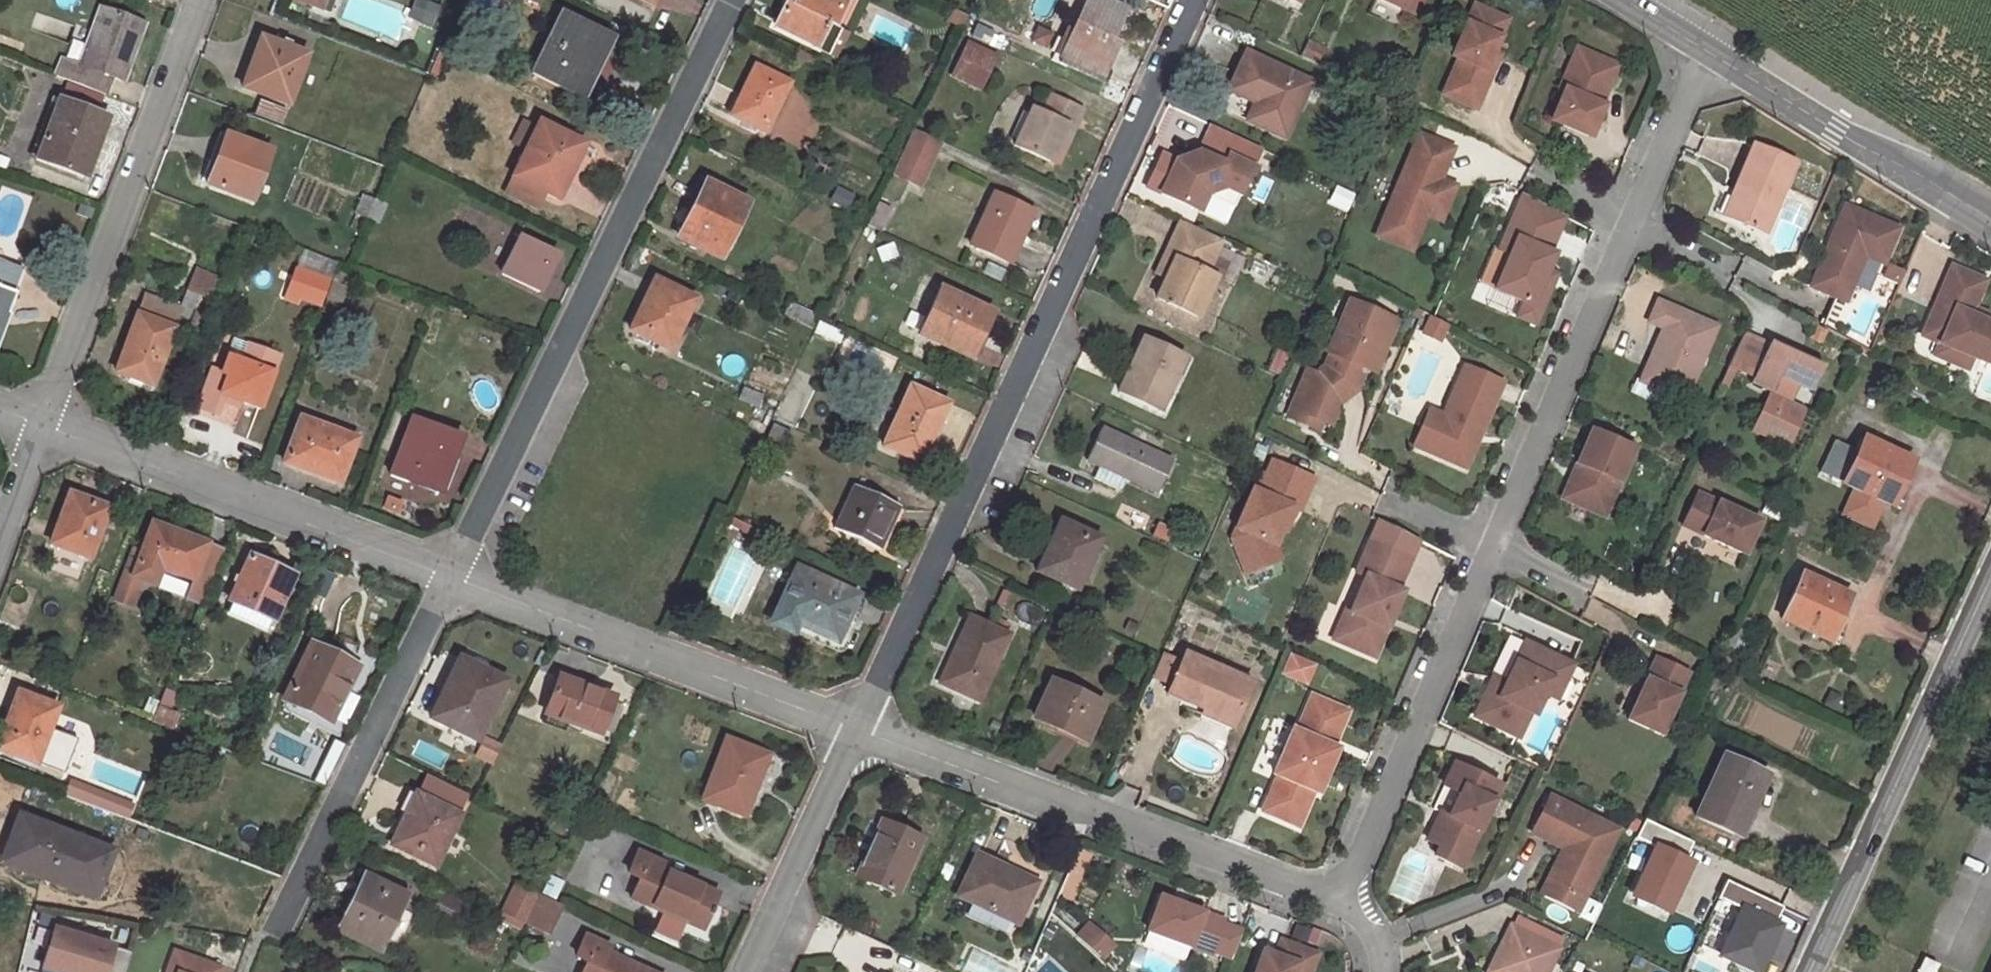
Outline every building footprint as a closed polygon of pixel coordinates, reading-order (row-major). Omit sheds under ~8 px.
[(845,0),(801,0),(798,5),(793,3),(781,26),(823,46),(845,0)] [(1128,14),(1098,0),(1089,0),(1063,56),(1100,73),(1128,14)] [(1418,0),(1390,0),(1413,11),(1418,0)] [(1474,7),(1466,26),(1476,30),(1484,12),(1474,7)] [(123,81),(145,24),(103,9),(83,64),(66,58),(58,78),(106,95),(113,77),(123,81)] [(580,94),(608,35),(562,12),(533,71),(580,94)] [(1486,71),(1493,53),(1508,22),(1484,12),(1476,30),(1466,26),(1452,59),(1457,61),(1443,95),(1476,110),(1492,74),(1486,71)] [(997,33),(980,25),(974,37),(991,45),(997,33)] [(288,105),(306,55),(262,38),(243,88),(288,105)] [(1302,55),(1321,64),(1328,49),(1309,40),(1302,55)] [(983,89),(998,57),(971,44),(956,76),(983,89)] [(1598,94),(1610,65),(1575,51),(1559,91),(1563,93),(1551,123),(1590,139),(1603,108),(1600,107),(1605,97),(1598,94)] [(1283,134),(1307,80),(1245,52),(1229,87),(1258,102),(1250,119),(1283,134)] [(1492,74),(1500,56),(1493,53),(1486,71),(1492,74)] [(1598,94),(1605,97),(1616,68),(1610,65),(1598,94)] [(770,132),(794,84),(760,68),(737,116),(770,132)] [(1066,145),(1083,109),(1052,94),(1044,113),(1033,108),(1017,144),(1052,160),(1060,143),(1066,145)] [(87,178),(110,117),(60,99),(39,160),(87,178)] [(563,187),(584,142),(541,122),(519,165),(550,181),(563,187)] [(1162,154),(1147,187),(1200,212),(1208,194),(1225,188),(1239,194),(1260,149),(1211,126),(1195,163),(1186,165),(1162,154)] [(925,177),(942,141),(916,129),(895,173),(913,182),(917,173),(925,177)] [(253,201),(271,150),(226,134),(208,184),(253,201)] [(1418,137),(1377,238),(1411,253),(1426,217),(1433,220),(1448,184),(1441,181),(1434,178),(1438,167),(1446,170),(1454,151),(1418,137)] [(1766,237),(1792,168),(1750,152),(1734,196),(1724,192),(1714,218),(1766,237)] [(519,165),(511,181),(542,197),(550,181),(519,165)] [(1438,167),(1434,178),(1441,181),(1446,170),(1438,167)] [(917,173),(913,182),(921,186),(925,177),(917,173)] [(723,254),(748,201),(706,181),(681,233),(723,254)] [(1442,224),(1457,188),(1448,184),(1433,220),(1442,224)] [(1208,194),(1234,206),(1239,194),(1225,188),(1208,194)] [(1033,210),(996,193),(973,243),(1006,259),(1021,226),(1025,228),(1033,210)] [(1518,319),(1536,327),(1554,287),(1544,283),(1549,272),(1556,255),(1551,253),(1567,218),(1524,195),(1499,252),(1510,256),(1495,291),(1525,304),(1518,319)] [(365,196),(358,212),(369,217),(377,200),(365,196)] [(381,221),(387,205),(377,200),(369,217),(381,221)] [(868,224),(880,230),(890,209),(878,203),(868,224)] [(1834,250),(1832,257),(1826,254),(1810,292),(1835,303),(1848,272),(1858,276),(1863,262),(1883,271),(1897,238),(1843,214),(1829,248),(1834,250)] [(1168,273),(1165,280),(1156,301),(1197,320),(1215,280),(1206,275),(1221,241),(1179,223),(1163,259),(1172,263),(1168,273)] [(519,241),(505,234),(495,254),(508,261),(519,241)] [(559,254),(522,236),(519,241),(508,261),(493,289),(528,305),(536,290),(541,293),(559,254)] [(1832,257),(1834,250),(1829,248),(1826,254),(1832,257)] [(26,269),(0,259),(0,338),(26,269)] [(1163,259),(1156,275),(1155,276),(1165,280),(1168,273),(1172,263),(1163,259)] [(290,292),(301,295),(323,303),(332,278),(298,266),(289,291),(290,292)] [(221,278),(202,271),(198,280),(217,287),(221,278)] [(1557,276),(1549,272),(1544,283),(1554,287),(1557,276)] [(1848,272),(1835,303),(1844,306),(1858,276),(1848,272)] [(1920,343),(1936,350),(1931,362),(1948,369),(1953,357),(1969,364),(1990,374),(1990,334),(1982,330),(1969,324),(1972,318),(1983,291),(1949,276),(1920,343)] [(217,287),(198,280),(194,291),(218,300),(222,289),(217,287)] [(991,310),(940,288),(920,332),(968,354),(981,326),(983,327),(991,310)] [(288,297),(299,301),(301,295),(290,292),(288,297)] [(670,348),(688,312),(648,293),(630,328),(670,348)] [(150,295),(120,369),(157,384),(186,310),(150,295)] [(1330,355),(1324,369),(1314,377),(1307,375),(1289,418),(1305,426),(1309,417),(1322,423),(1331,427),(1339,407),(1336,403),(1359,385),(1366,370),(1368,371),(1389,320),(1349,303),(1328,354),(1330,355)] [(1663,330),(1646,365),(1653,369),(1646,386),(1683,403),(1716,329),(1656,304),(1648,324),(1663,330)] [(1425,315),(1418,330),(1432,337),(1440,323),(1425,315)] [(1969,324),(1982,330),(1985,323),(1972,318),(1969,324)] [(1389,320),(1368,371),(1374,373),(1395,322),(1389,320)] [(816,330),(832,337),(836,328),(821,321),(816,330)] [(971,355),(983,327),(981,326),(968,354),(971,355)] [(1767,351),(1742,340),(1728,372),(1753,383),(1767,351)] [(1159,409),(1185,358),(1150,341),(1137,366),(1132,363),(1119,389),(1159,409)] [(229,354),(223,371),(213,368),(198,407),(218,415),(226,395),(262,409),(283,355),(249,342),(243,359),(229,354)] [(1812,392),(1820,375),(1767,351),(1753,383),(1750,389),(1770,397),(1762,416),(1783,425),(1791,408),(1801,387),(1812,392)] [(1969,364),(1953,357),(1948,369),(1964,376),(1969,364)] [(1646,365),(1638,383),(1646,386),(1653,369),(1646,365)] [(1464,369),(1443,418),(1437,433),(1429,430),(1421,452),(1465,470),(1474,448),(1464,444),(1472,426),(1482,430),(1501,384),(1464,369)] [(921,460),(947,403),(910,386),(884,444),(921,460)] [(1762,416),(1753,437),(1798,456),(1815,419),(1791,408),(1783,425),(1762,416)] [(1428,412),(1413,449),(1421,452),(1429,430),(1437,433),(1443,418),(1428,412)] [(447,485),(471,436),(427,413),(398,469),(419,479),(421,473),(447,485)] [(1305,426),(1319,432),(1322,423),(1309,417),(1305,426)] [(341,483),(357,438),(304,419),(288,463),(341,483)] [(1157,489),(1173,456),(1104,424),(1088,456),(1101,463),(1127,475),(1157,489)] [(1474,448),(1482,430),(1472,426),(1464,444),(1474,448)] [(1579,468),(1573,483),(1569,481),(1561,501),(1603,519),(1632,450),(1589,433),(1575,467),(1579,468)] [(1913,462),(1865,441),(1858,455),(1836,445),(1822,475),(1855,490),(1843,517),(1866,527),(1878,500),(1884,503),(1892,507),(1913,462)] [(1122,487),(1127,475),(1101,463),(1096,476),(1122,487)] [(1281,531),(1291,509),(1295,511),(1300,512),(1314,480),(1274,463),(1268,478),(1261,494),(1253,492),(1233,540),(1246,574),(1269,565),(1262,546),(1264,541),(1274,546),(1281,531)] [(1573,483),(1579,468),(1575,467),(1569,481),(1573,483)] [(1261,475),(1253,492),(1261,494),(1268,478),(1261,475)] [(880,547),(899,505),(854,485),(835,527),(880,547)] [(1680,527),(1745,556),(1760,522),(1695,494),(1680,527)] [(64,524),(75,496),(70,495),(59,522),(64,524)] [(89,558),(108,509),(75,496),(64,524),(59,522),(52,544),(89,558)] [(1878,500),(1866,527),(1872,530),(1884,503),(1878,500)] [(1291,509),(1281,531),(1285,533),(1295,511),(1291,509)] [(1101,535),(1062,516),(1054,533),(1052,532),(1041,556),(1045,558),(1040,569),(1076,586),(1101,535)] [(733,524),(744,530),(747,523),(736,518),(733,524)] [(1808,524),(1792,519),(1787,532),(1803,538),(1808,524)] [(744,530),(772,543),(775,536),(747,523),(744,530)] [(131,560),(112,610),(127,616),(137,589),(152,595),(159,577),(189,589),(202,555),(202,554),(149,535),(139,563),(131,560)] [(772,543),(786,550),(789,543),(775,536),(772,543)] [(1262,546),(1269,565),(1280,561),(1274,546),(1264,541),(1262,546)] [(1365,579),(1350,613),(1346,611),(1333,641),(1373,659),(1387,629),(1384,628),(1389,615),(1393,616),(1403,594),(1397,591),(1410,562),(1371,544),(1356,575),(1365,579)] [(189,589),(182,609),(198,615),(221,562),(202,555),(189,589)] [(276,618),(293,573),(249,557),(232,602),(276,618)] [(840,635),(855,595),(792,572),(773,622),(793,629),(797,620),(840,635)] [(1831,642),(1852,596),(1803,575),(1782,620),(1831,642)] [(1389,615),(1384,628),(1387,629),(1393,616),(1389,615)] [(978,699),(1008,634),(969,617),(954,649),(957,650),(942,683),(978,699)] [(1533,717),(1543,696),(1549,683),(1561,689),(1571,668),(1524,645),(1505,685),(1497,700),(1485,694),(1473,719),(1516,739),(1528,715),(1533,717)] [(331,721),(357,667),(313,646),(287,699),(331,721)] [(1286,651),(1276,673),(1303,684),(1312,663),(1286,651)] [(1164,654),(1154,677),(1172,685),(1182,662),(1164,654)] [(1252,682),(1186,654),(1182,662),(1172,685),(1169,694),(1204,709),(1206,706),(1237,719),(1252,682)] [(478,738),(506,681),(462,659),(433,716),(478,738)] [(1657,659),(1628,721),(1661,737),(1691,674),(1657,659)] [(580,683),(560,674),(542,710),(593,733),(611,695),(580,681),(580,683)] [(1085,743),(1105,707),(1053,679),(1034,716),(1085,743)] [(1485,694),(1497,700),(1505,685),(1492,679),(1485,694)] [(1561,689),(1549,683),(1543,696),(1555,701),(1561,689)] [(54,728),(63,705),(23,690),(1,749),(40,764),(68,774),(82,740),(54,728)] [(1293,731),(1275,774),(1278,776),(1263,811),(1299,826),(1314,792),(1319,794),(1337,749),(1332,747),(1347,711),(1312,697),(1297,733),(1293,731)] [(172,728),(178,713),(159,706),(153,720),(172,728)] [(1202,715),(1233,728),(1237,719),(1206,706),(1204,709),(1202,715)] [(745,815),(768,754),(727,738),(704,798),(745,815)] [(1766,779),(1723,760),(1696,818),(1735,837),(1755,794),(1758,796),(1766,779)] [(1456,869),(1497,786),(1452,764),(1430,812),(1436,815),(1449,821),(1436,850),(1432,858),(1456,869)] [(129,805),(67,782),(62,793),(125,816),(129,805)] [(437,864),(460,815),(417,795),(394,844),(437,864)] [(1559,852),(1568,856),(1551,892),(1578,905),(1614,834),(1547,800),(1529,836),(1559,852)] [(1436,815),(1423,843),(1436,850),(1449,821),(1436,815)] [(43,847),(51,827),(22,816),(14,836),(43,847)] [(896,889),(923,834),(884,816),(873,837),(877,840),(861,872),(896,889)] [(1655,846),(1685,860),(1693,844),(1645,823),(1638,838),(1655,846)] [(96,898),(113,851),(51,827),(43,847),(14,836),(4,864),(96,898)] [(861,872),(877,840),(873,837),(857,870),(861,872)] [(1685,860),(1655,846),(1630,898),(1670,916),(1694,864),(1685,860)] [(702,929),(719,891),(661,866),(664,860),(639,850),(629,874),(640,879),(632,900),(702,929)] [(1538,896),(1574,914),(1578,905),(1551,892),(1568,856),(1559,852),(1538,896)] [(1016,924),(1036,884),(977,855),(957,895),(1016,924)] [(381,952),(407,895),(366,876),(340,932),(381,952)] [(1743,910),(1776,925),(1782,909),(1726,882),(1719,899),(1743,910)] [(1146,931),(1212,953),(1213,950),(1224,921),(1225,917),(1160,894),(1146,931)] [(551,935),(563,908),(538,897),(525,924),(551,935)] [(1779,927),(1776,925),(1743,910),(1720,958),(1752,971),(1766,942),(1771,944),(1779,927)] [(1088,921),(1075,935),(1103,960),(1115,946),(1088,921)] [(1231,957),(1241,928),(1224,921),(1213,950),(1231,957)] [(1560,951),(1512,927),(1492,965),(1504,971),(1549,971),(1560,951)] [(56,929),(45,969),(56,971),(128,971),(133,952),(56,929)] [(608,953),(610,947),(586,938),(577,963),(588,967),(586,971),(657,971),(608,953)] [(1255,971),(1308,971),(1315,955),(1279,941),(1273,958),(1262,953),(1255,971)] [(175,952),(168,971),(169,971),(219,971),(221,968),(175,952)] [(1936,962),(1923,956),(1916,971),(1932,971),(1936,962)]
